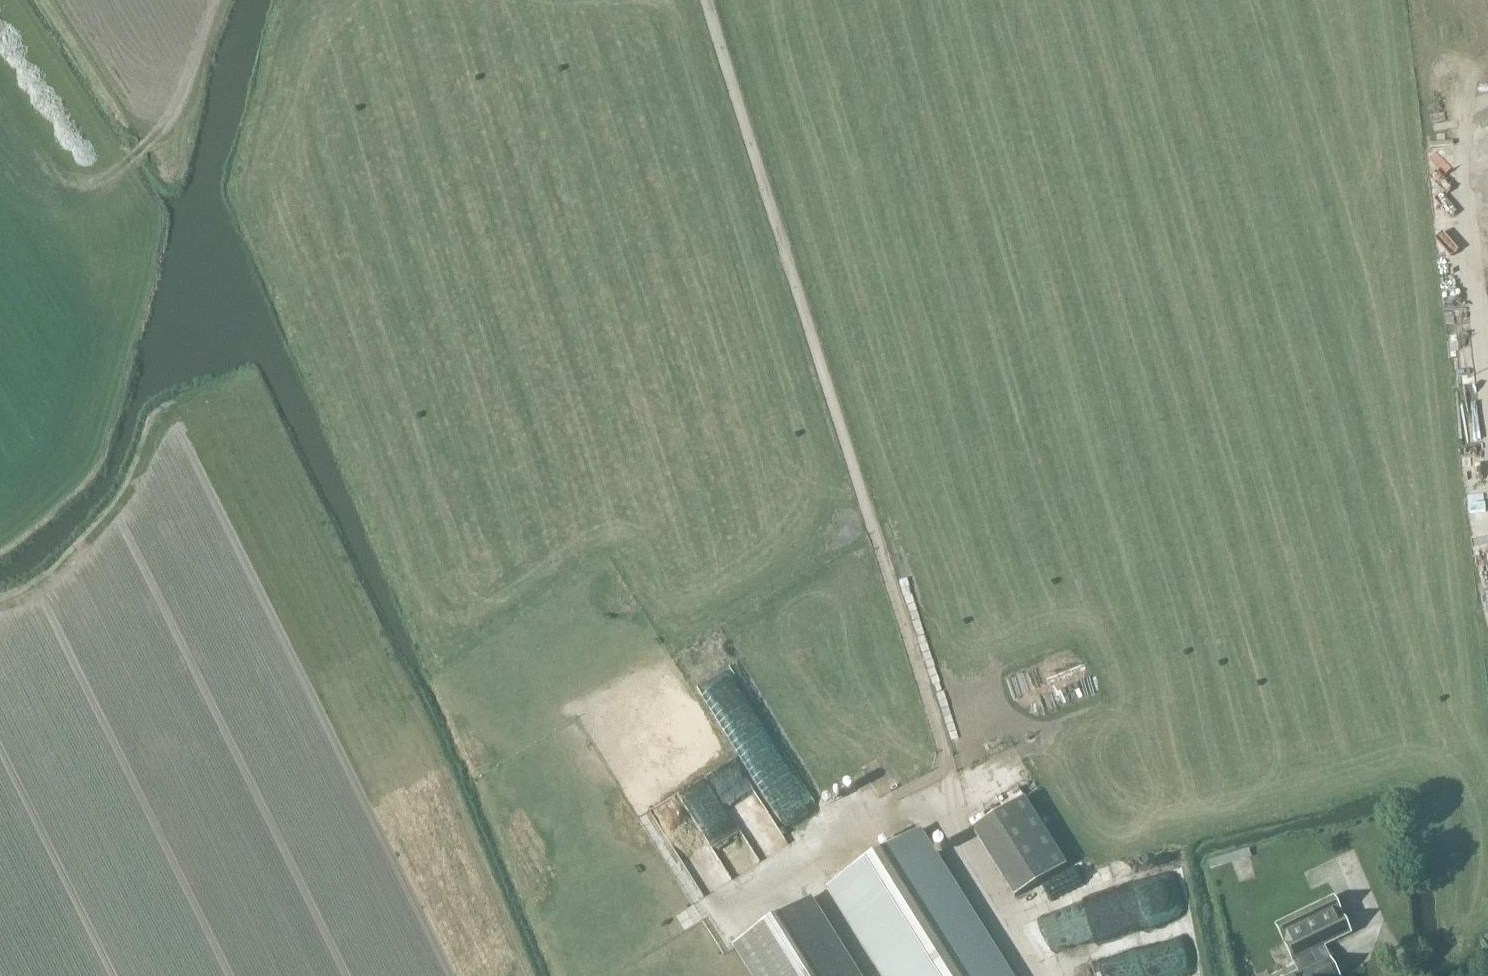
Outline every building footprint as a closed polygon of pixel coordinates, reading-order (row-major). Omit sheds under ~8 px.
[(766,793),(758,800),(772,817),(780,811),(766,793)] [(1066,866),(1023,798),(973,829),(1016,898),(1066,866)] [(728,874),(776,846),(765,826),(744,838),(740,831),(713,846),(728,874)] [(917,832),(832,885),(844,904),(889,975),(1007,975),(917,832)] [(1109,903),(1115,899),(1107,887),(1087,901),(1100,920),(1114,910),(1109,903)] [(734,947),(753,975),(860,975),(812,899),(734,947)] [(1330,957),(1323,946),(1350,933),(1334,899),(1279,925),(1300,972),(1291,975),(1340,975),(1330,957)] [(1161,923),(1161,929),(1138,928),(1137,950),(1158,951),(1159,938),(1171,938),(1172,924),(1161,923)]
